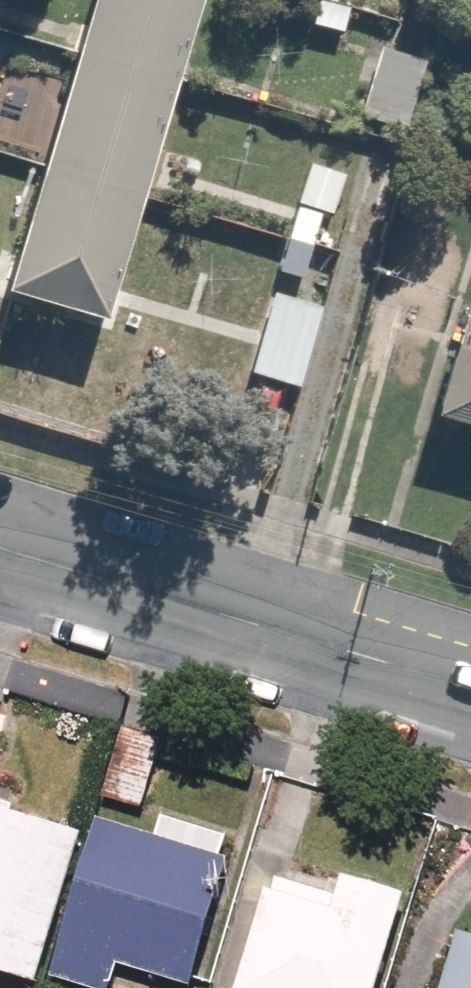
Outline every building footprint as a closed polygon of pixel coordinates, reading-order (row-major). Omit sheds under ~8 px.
[(6,290),(105,320),(200,0),(92,0),(6,290)] [(350,9),(319,0),(312,24),(343,33),(350,9)] [(426,62),(381,48),(361,116),(406,130),(426,62)] [(322,215),(297,208),(279,271),(304,278),(322,215)] [(322,308),(273,293),(251,372),(300,386),(322,308)] [(434,415),(470,426),(470,304),(467,302),(434,415)] [(28,985),(30,980),(76,826),(0,803),(0,977),(28,985)] [(55,987),(95,987),(100,970),(158,987),(174,987),(217,848),(82,807),(76,826),(30,980),(55,987)] [(314,884),(265,867),(223,987),(377,987),(401,918),(411,887),(324,857),(314,884)] [(456,925),(430,987),(470,987),(470,932),(456,925)]
